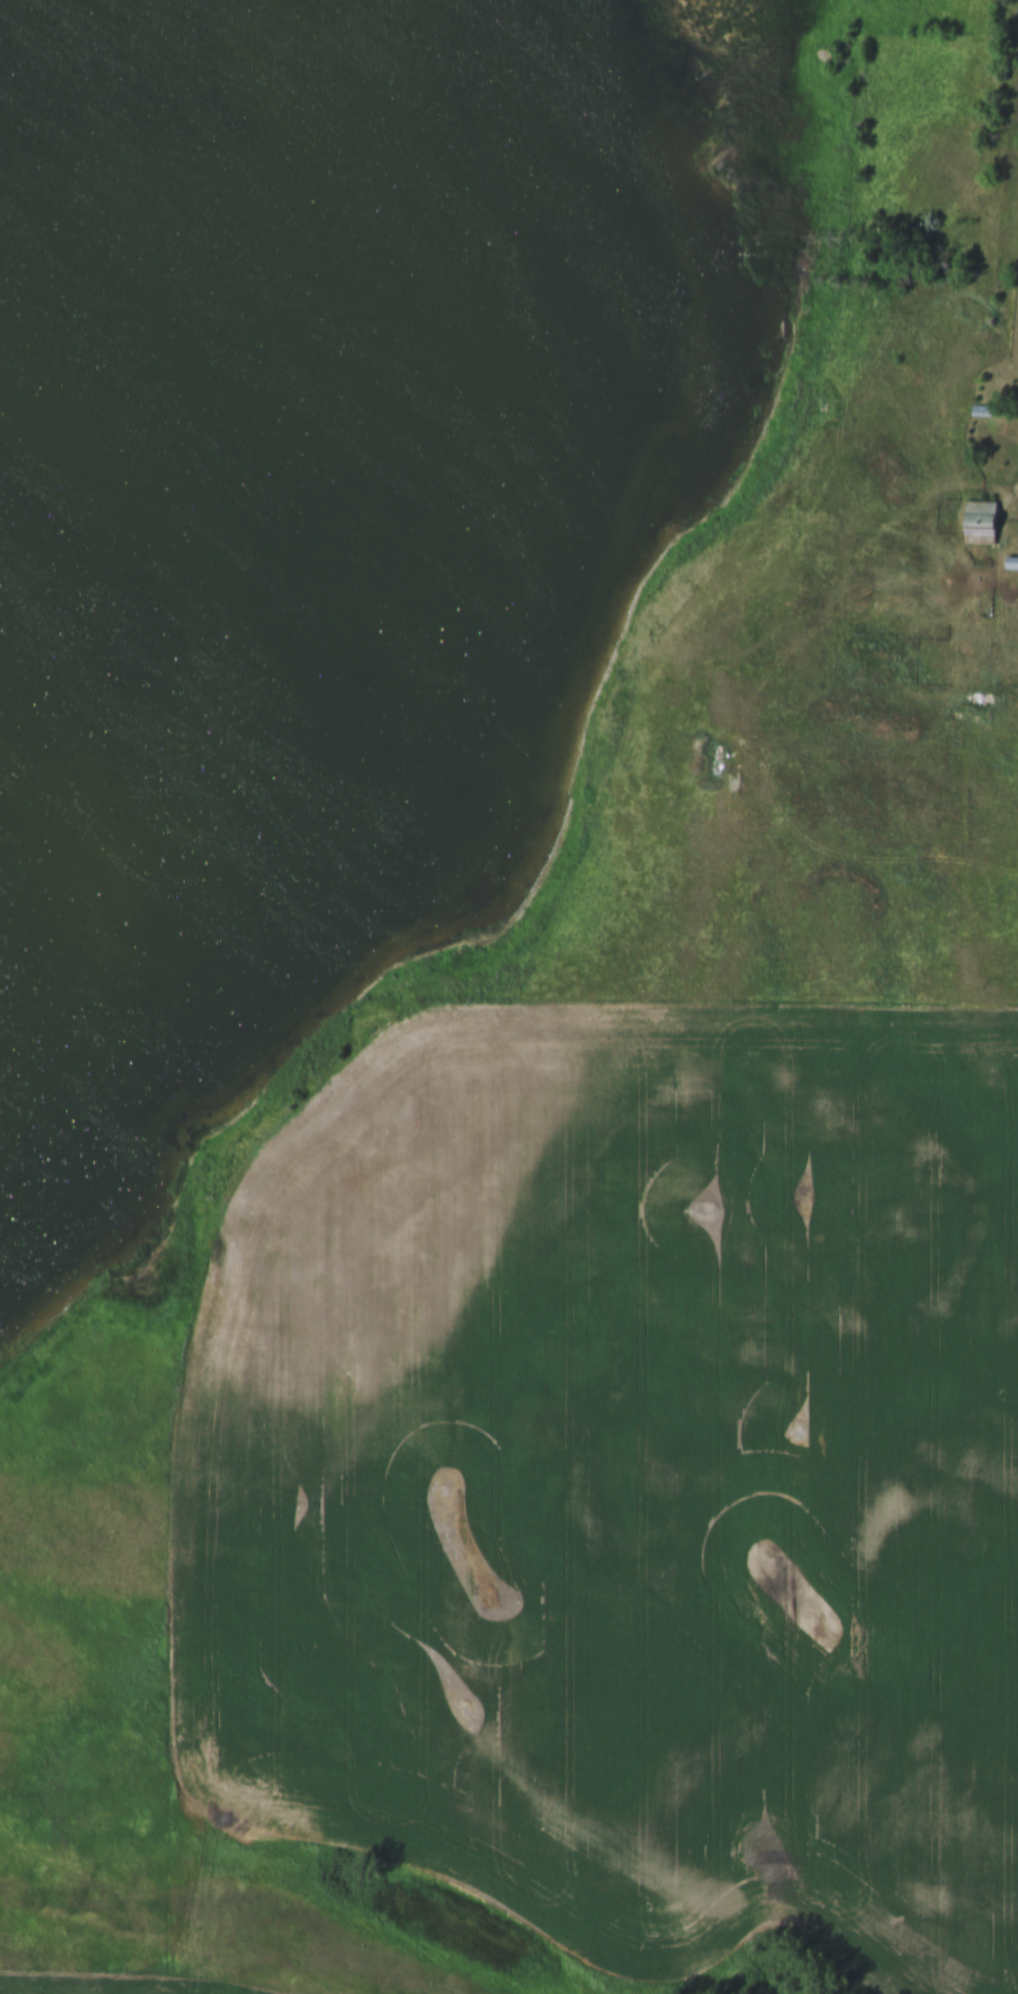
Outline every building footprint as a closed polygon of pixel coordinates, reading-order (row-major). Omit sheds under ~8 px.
[(972,415),(992,416),(992,405),(972,405),(972,415)] [(997,500),(966,500),(966,544),(997,544),(997,500)] [(1006,557),(1006,569),(1017,569),(1017,557),(1006,557)]
